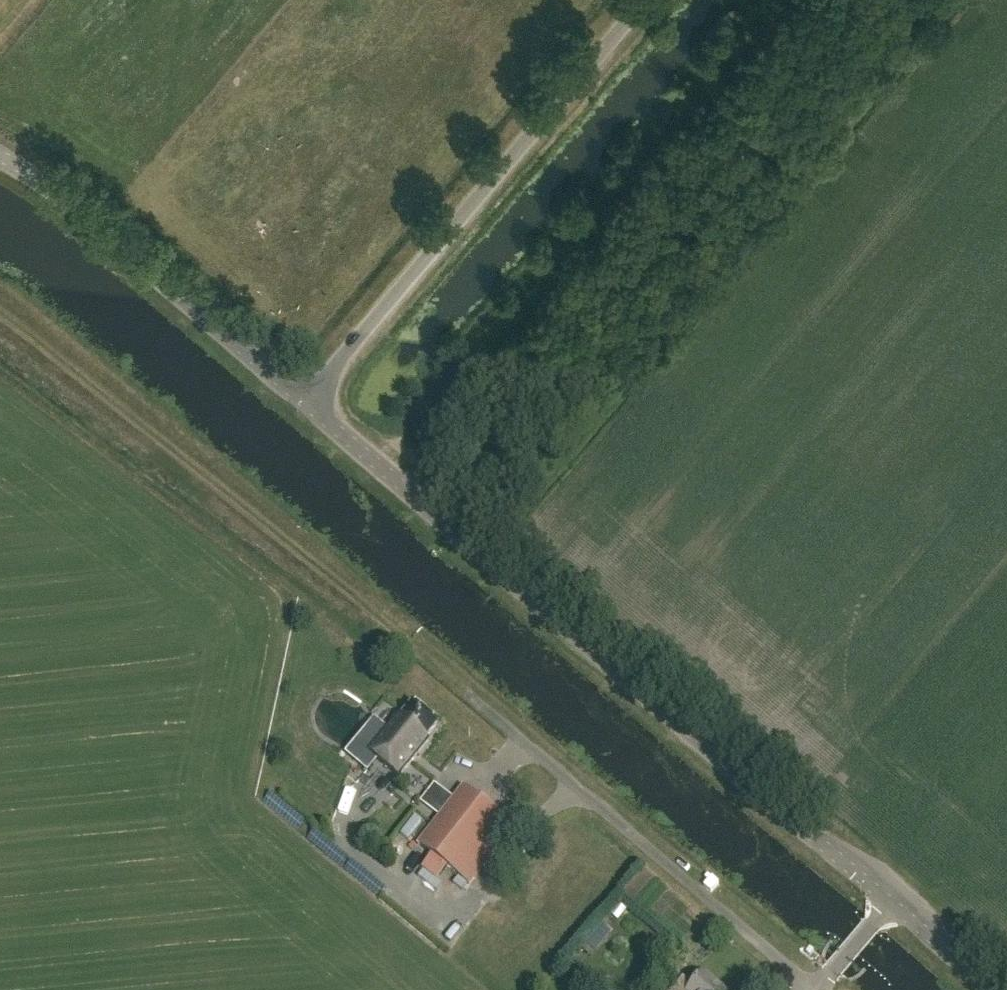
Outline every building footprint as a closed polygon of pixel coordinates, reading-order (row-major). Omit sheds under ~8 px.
[(400,777),(429,741),(425,739),(437,725),(413,705),(401,719),(398,716),(369,752),(400,777)] [(516,826),(463,786),(417,844),(470,885),(516,826)] [(402,833),(391,847),(411,862),(421,848),(402,833)] [(707,975),(695,988),(685,980),(676,989),(724,989),(707,975)]
